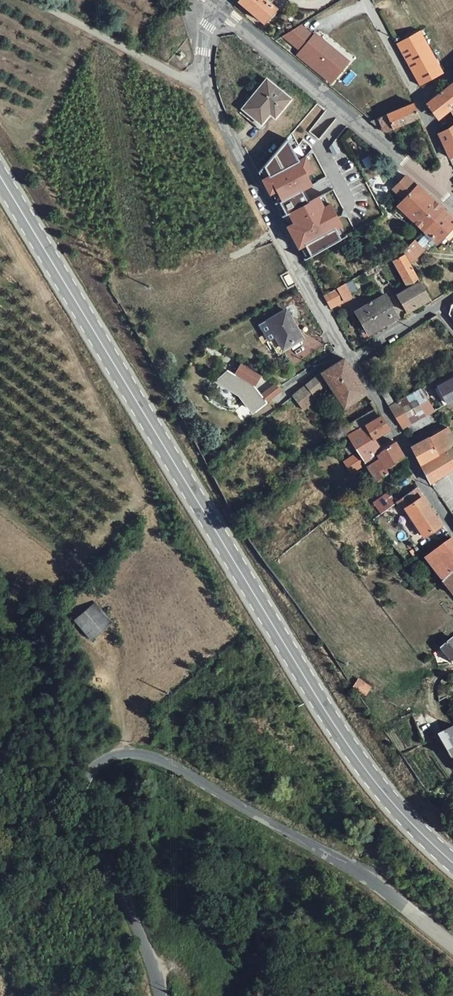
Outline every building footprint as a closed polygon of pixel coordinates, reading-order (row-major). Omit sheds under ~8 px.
[(231,0),(256,21),(268,5),(262,0),(231,0)] [(305,35),(292,25),(275,35),(294,49),(293,50),(326,78),(340,61),(307,34),(305,35)] [(441,72),(418,29),(405,35),(393,41),(417,84),(441,72)] [(326,78),(293,50),(290,54),(323,82),(326,78)] [(452,95),(452,62),(447,67),(452,76),(420,102),(430,118),(444,108),(443,105),(451,96),(452,95)] [(262,115),(269,107),(274,111),(284,101),(260,79),(233,109),(252,126),(262,115)] [(444,108),(452,121),(452,95),(451,96),(443,105),(444,108)] [(412,117),(406,103),(363,120),(378,132),(412,117)] [(269,107),(262,115),(268,119),(274,111),(269,107)] [(449,137),(452,134),(452,123),(452,121),(443,126),(449,137)] [(449,137),(443,126),(439,129),(434,131),(448,158),(452,155),(452,134),(449,137)] [(256,169),(261,177),(256,180),(254,181),(261,195),(263,194),(268,191),(273,201),(271,202),(277,215),(280,213),(285,223),(281,226),(279,227),(290,248),(292,247),(296,244),(302,256),(335,238),(329,227),(333,224),(335,223),(324,202),(321,204),(317,206),(312,196),(299,203),(293,190),(303,185),(297,175),(301,173),(304,172),(297,158),(290,162),(279,141),(256,169)] [(297,175),(303,185),(307,183),(301,173),(297,175)] [(385,205),(412,230),(434,208),(396,174),(382,190),(391,198),(385,205)] [(268,191),(263,194),(269,203),(271,202),(273,201),(268,191)] [(317,206),(321,204),(316,194),(312,196),(317,206)] [(438,212),(434,208),(412,230),(426,243),(447,222),(438,212)] [(280,213),(277,215),(275,216),(281,226),(285,223),(280,213)] [(329,227),(335,238),(339,235),(333,224),(329,227)] [(415,249),(404,238),(395,248),(395,249),(396,251),(403,263),(415,249)] [(296,244),(292,247),(298,258),(302,256),(296,244)] [(387,292),(397,311),(422,298),(403,263),(396,251),(383,258),(399,285),(387,292)] [(328,286),(334,298),(341,294),(335,282),(328,286)] [(326,305),(335,298),(334,298),(328,286),(319,292),(326,305)] [(388,316),(375,293),(345,310),(347,313),(353,324),(351,325),(349,327),(356,339),(387,321),(385,318),(388,316)] [(438,309),(452,326),(452,299),(438,309)] [(276,309),(257,321),(274,347),(292,335),(276,309)] [(429,315),(423,319),(428,324),(433,321),(429,315)] [(309,399),(305,395),(310,391),(320,385),(336,410),(359,395),(337,358),(313,373),(285,396),(294,410),(309,399)] [(221,371),(215,382),(225,387),(226,386),(236,392),(251,410),(263,400),(250,384),(256,374),(237,363),(230,376),(221,371)] [(428,381),(440,405),(452,398),(452,367),(428,381)] [(271,383),(259,392),(265,400),(276,390),(271,383)] [(381,406),(395,428),(427,412),(419,396),(422,395),(418,386),(381,406)] [(338,425),(335,422),(332,423),(329,425),(333,431),(336,430),(340,435),(358,424),(372,415),(367,407),(338,425)] [(382,432),(372,415),(358,424),(368,441),(382,432)] [(340,435),(358,465),(368,459),(367,455),(374,450),(368,441),(358,424),(340,435)] [(405,447),(414,463),(448,444),(441,427),(405,447)] [(367,455),(368,459),(358,465),(368,481),(380,474),(377,468),(382,466),(383,467),(397,459),(388,443),(374,450),(367,455)] [(414,464),(426,486),(452,469),(452,443),(414,464)] [(423,520),(427,517),(406,485),(400,490),(406,499),(398,505),(398,506),(415,533),(426,525),(423,520)] [(406,499),(400,490),(390,497),(397,507),(398,506),(398,505),(406,499)] [(431,522),(427,517),(423,520),(426,525),(431,522)] [(415,560),(431,581),(452,566),(452,549),(444,539),(415,560)] [(452,596),(452,566),(431,581),(444,598),(451,593),(452,596)] [(429,650),(440,665),(452,663),(452,650),(444,638),(430,648),(429,650)] [(423,669),(422,668),(419,663),(414,666),(418,672),(423,669)] [(445,729),(430,738),(442,761),(448,759),(452,769),(452,731),(445,729)] [(241,958),(232,958),(232,974),(241,974),(241,958)]
